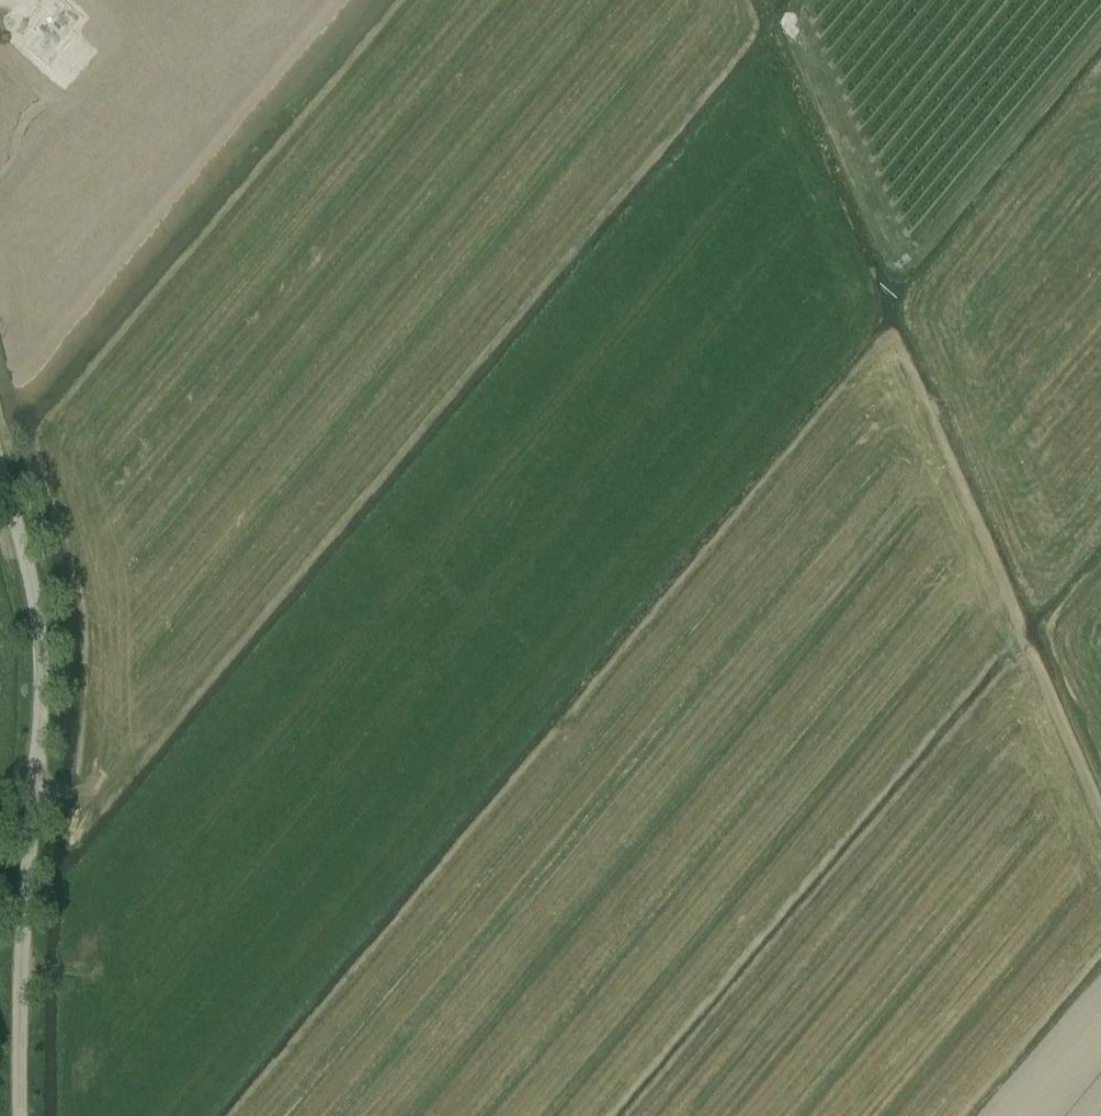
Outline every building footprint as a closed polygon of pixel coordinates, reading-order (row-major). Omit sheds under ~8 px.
[(44,22),(0,61),(0,67),(14,78),(1,88),(34,127),(83,84),(75,77),(88,65),(44,22)]
